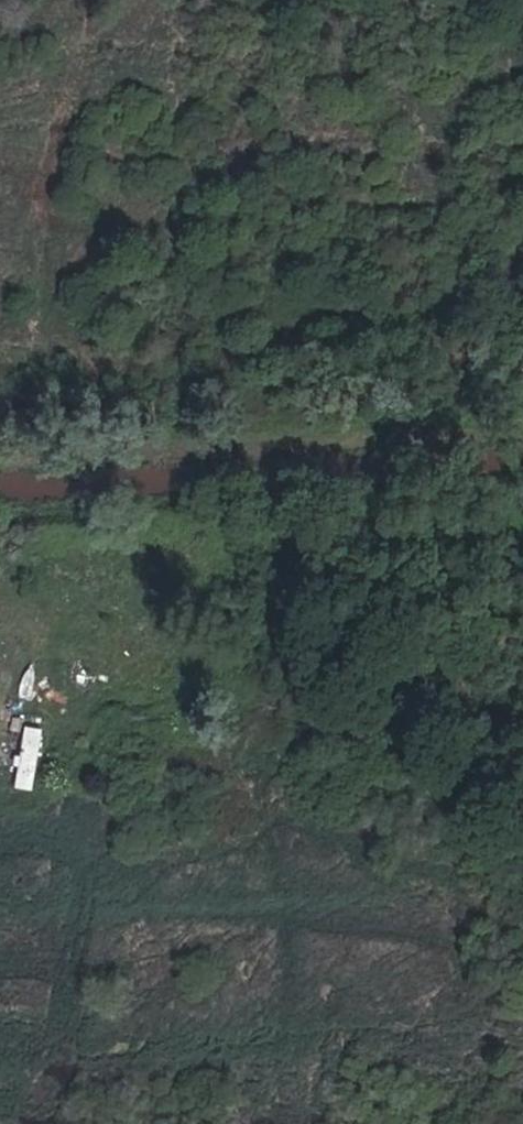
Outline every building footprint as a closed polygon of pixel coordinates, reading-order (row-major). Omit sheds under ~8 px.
[(18,787),(37,788),(41,725),(22,724),(18,787)]
